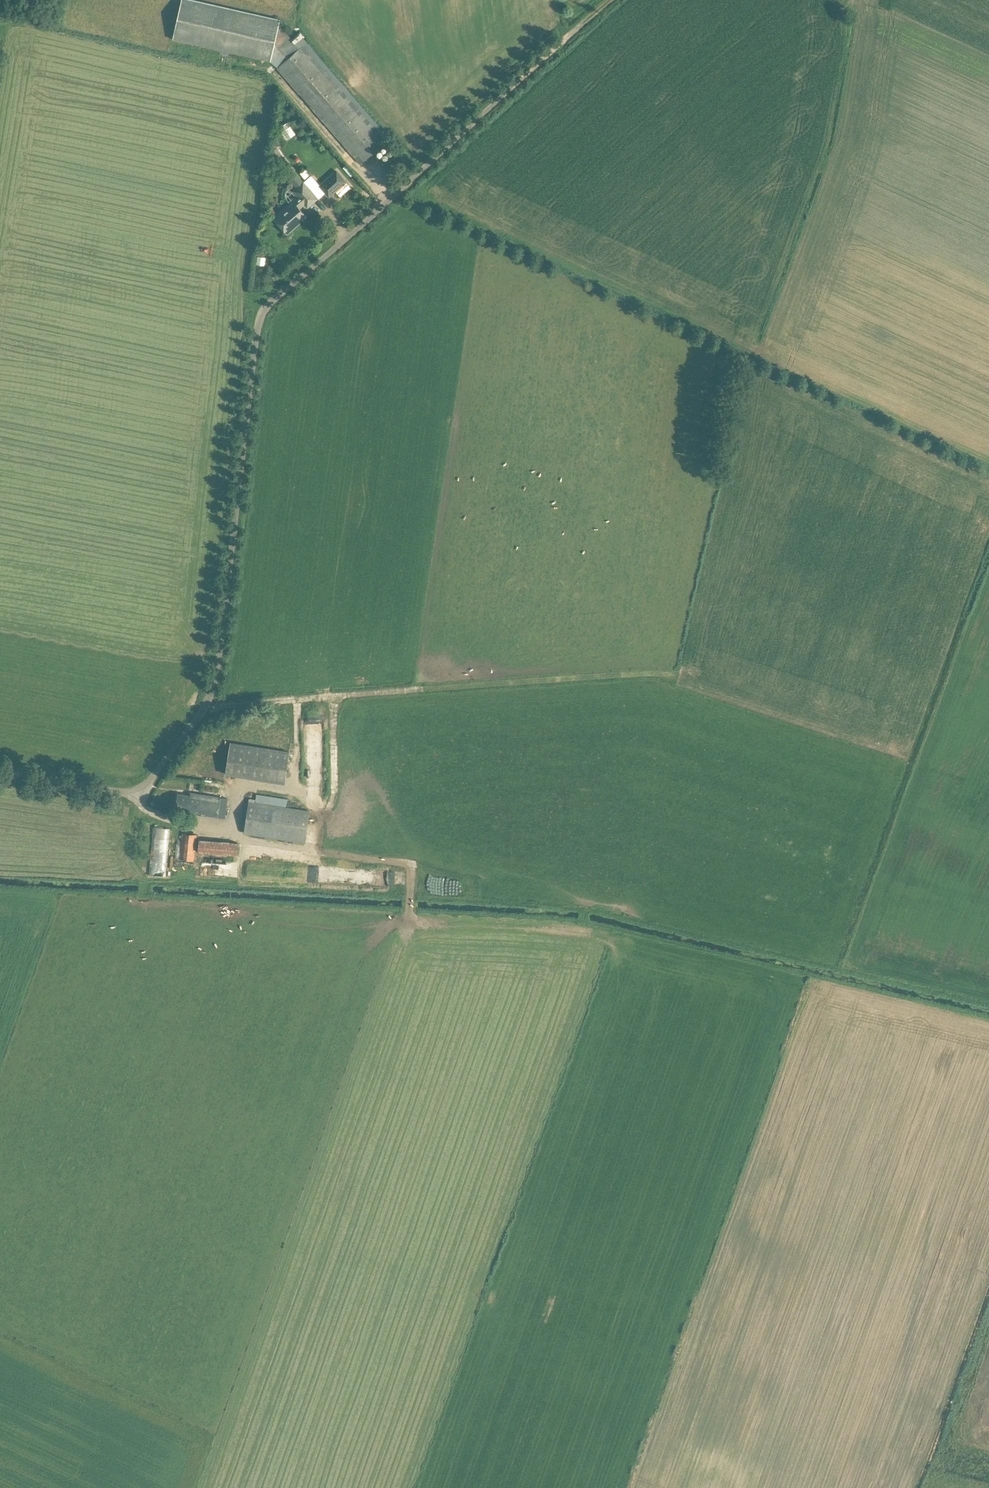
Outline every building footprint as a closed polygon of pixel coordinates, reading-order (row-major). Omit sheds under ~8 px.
[(280,19),(197,0),(181,0),(172,39),(271,61),(278,67),(354,155),(361,163),(386,141),(386,140),(387,139),(389,138),(299,33),(297,35),(292,39),(289,36),(279,24),(280,19)] [(280,131),(286,140),(296,133),(290,125),(280,131)] [(282,155),(277,147),(271,151),(275,159),(282,155)] [(318,185),(329,197),(347,182),(337,169),(318,185)] [(318,198),(311,190),(308,187),(303,181),(292,190),(298,197),(274,217),(287,232),(306,216),(299,208),(305,203),(308,207),(318,198)] [(289,752),(241,744),(231,742),(226,773),(284,783),(289,752)] [(175,810),(185,811),(225,817),(228,797),(191,792),(190,795),(178,793),(175,810)] [(244,834),(305,843),(310,811),(286,806),(287,799),(257,794),(256,800),(249,799),(244,834)] [(153,826),(150,874),(168,875),(170,827),(153,826)] [(194,860),(197,835),(182,833),(179,859),(194,860)] [(198,852),(236,854),(237,842),(199,839),(198,852)]
